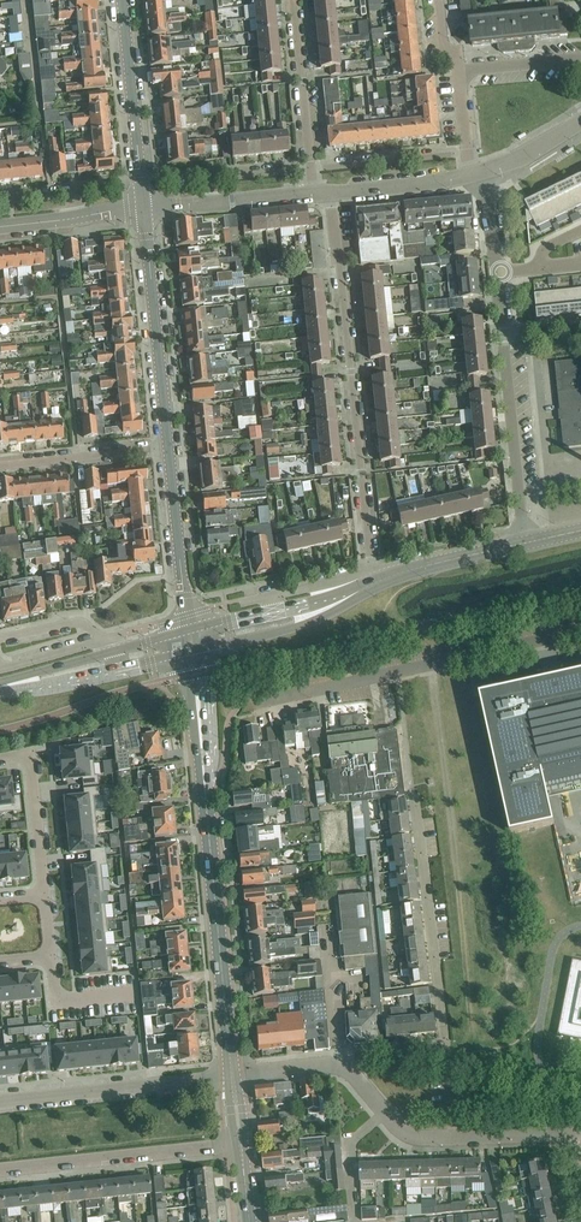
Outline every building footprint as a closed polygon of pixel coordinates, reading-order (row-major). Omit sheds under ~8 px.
[(47,16),(51,16),(50,3),(74,0),(78,0),(32,0),(34,17),(47,16)] [(74,0),(75,8),(57,10),(58,15),(96,11),(97,10),(96,0),(78,0),(74,0)] [(206,13),(214,12),(212,0),(204,0),(206,13)] [(333,0),(314,0),(315,13),(334,11),(333,0)] [(473,8),(472,0),(460,0),(461,9),(473,8)] [(551,10),(565,8),(564,0),(549,0),(551,10)] [(413,1),(394,3),(395,12),(386,12),(387,19),(414,16),(413,1)] [(146,20),(179,17),(178,9),(169,10),(170,14),(166,14),(165,2),(144,4),(146,20)] [(274,17),(273,3),(254,5),(256,19),(274,17)] [(473,8),(461,9),(462,19),(474,17),(473,8)] [(96,11),(58,15),(58,20),(76,18),(77,26),(97,23),(96,11)] [(334,11),(315,13),(317,26),(335,24),(334,11)] [(216,31),(214,12),(206,13),(208,32),(216,31)] [(565,12),(470,22),(473,46),(491,44),(498,43),(499,49),(503,53),(531,50),(535,45),(534,40),(541,39),(560,37),(559,36),(567,35),(565,12)] [(49,29),(47,16),(34,17),(35,30),(49,29)] [(146,20),(147,36),(182,32),(181,23),(185,23),(184,16),(179,17),(146,20)] [(416,30),(414,16),(387,19),(388,24),(397,24),(398,32),(416,30)] [(276,31),(274,17),(256,19),(257,33),(276,31)] [(97,23),(77,26),(78,33),(61,35),(60,32),(49,34),(49,29),(35,30),(37,42),(61,40),(99,36),(97,23)] [(361,39),(369,38),(368,23),(360,24),(361,39)] [(335,24),(317,26),(318,40),(337,38),(335,24)] [(19,29),(10,30),(11,34),(9,34),(10,43),(23,42),(22,33),(19,33),(19,29)] [(416,30),(398,32),(398,41),(390,42),(390,48),(417,45),(416,30)] [(217,41),(216,31),(208,32),(209,42),(217,41)] [(277,45),(276,31),(257,33),(259,46),(277,45)] [(99,36),(61,40),(61,46),(79,44),(80,51),(100,49),(99,36)] [(337,41),(337,38),(318,40),(319,54),(338,52),(337,45),(370,42),(369,38),(361,39),(337,41)] [(193,42),(180,43),(170,44),(170,39),(148,41),(149,54),(194,49),(193,42)] [(24,50),(23,42),(10,43),(11,51),(15,51),(16,55),(23,54),(23,50),(24,50)] [(37,45),(38,55),(50,54),(49,44),(37,45)] [(277,45),(259,46),(260,60),(279,58),(277,45)] [(417,45),(390,48),(391,53),(399,52),(400,61),(419,59),(417,45)] [(100,49),(80,51),(71,52),(72,57),(51,60),(51,54),(38,55),(39,68),(63,66),(101,62),(100,49)] [(199,49),(194,49),(149,54),(151,66),(172,64),(172,58),(200,55),(199,49)] [(340,74),(338,52),(319,54),(321,68),(330,67),(331,75),(340,74)] [(30,54),(23,54),(16,55),(16,60),(24,60),(25,67),(31,66),(30,54)] [(279,58),(260,60),(262,82),(272,81),(271,73),(280,72),(279,58)] [(419,59),(400,61),(401,70),(393,70),(393,77),(420,74),(419,59)] [(103,74),(101,62),(63,66),(64,72),(82,70),(82,76),(103,74)] [(219,62),(201,64),(202,72),(208,71),(220,70),(219,62)] [(40,78),(48,77),(47,68),(39,69),(40,78)] [(209,79),(208,71),(202,72),(179,74),(179,69),(151,72),(152,84),(159,83),(159,84),(165,84),(165,86),(172,85),(172,83),(196,80),(196,83),(199,83),(199,80),(209,79)] [(208,71),(209,79),(210,94),(222,93),(220,70),(208,71)] [(104,74),(103,74),(82,76),(83,84),(65,86),(66,91),(105,87),(104,74)] [(406,95),(435,92),(433,78),(405,81),(406,95)] [(326,112),(340,111),(337,79),(322,81),(326,112)] [(42,96),(54,95),(53,80),(41,81),(42,96)] [(199,88),(199,83),(196,83),(196,80),(172,83),(172,85),(165,86),(165,84),(159,84),(161,98),(181,96),(181,90),(199,88)] [(89,107),(107,105),(106,92),(70,96),(70,102),(89,100),(89,107)] [(435,92),(406,95),(407,102),(417,100),(418,109),(436,107),(435,92)] [(54,95),(42,96),(43,104),(53,103),(55,100),(54,95)] [(217,115),(225,114),(223,95),(211,96),(214,115),(217,115)] [(194,117),(202,117),(201,110),(184,112),(183,103),(162,105),(163,120),(194,117)] [(107,105),(89,107),(90,115),(72,117),(72,122),(108,118),(107,105)] [(419,120),(414,120),(416,139),(439,136),(436,107),(418,109),(419,120)] [(44,112),(45,124),(60,123),(59,110),(44,112)] [(340,111),(326,112),(325,113),(329,148),(344,146),(342,128),(340,111)] [(414,120),(413,113),(407,113),(407,121),(400,122),(401,140),(416,139),(414,120)] [(217,115),(217,123),(215,123),(216,130),(227,129),(226,114),(225,114),(217,115)] [(393,123),(385,123),(387,142),(401,140),(400,122),(399,114),(392,115),(393,123)] [(379,124),(371,125),(373,143),(387,142),(385,123),(385,116),(378,116),(379,124)] [(194,117),(163,120),(165,133),(186,131),(185,125),(202,123),(202,117),(194,117)] [(364,126),(357,126),(356,126),(358,145),(373,143),(371,125),(370,117),(363,118),(364,126)] [(110,131),(108,118),(72,122),(73,127),(91,126),(92,133),(110,131)] [(350,127),(342,128),(344,146),(358,145),(356,126),(357,126),(356,119),(349,119),(350,127)] [(278,134),(273,134),(274,153),(288,152),(287,133),(286,133),(285,124),(278,124),(278,134)] [(21,128),(12,129),(13,137),(22,136),(21,128)] [(247,156),(245,137),(238,138),(237,129),(230,129),(233,157),(247,156)] [(110,131),(92,133),(93,141),(75,142),(75,147),(111,143),(110,131)] [(273,134),(258,136),(260,155),(274,153),(273,134)] [(167,152),(217,147),(216,140),(212,140),(187,142),(186,136),(165,138),(167,152)] [(260,155),(258,136),(245,137),(247,156),(260,155)] [(49,140),(52,164),(53,176),(66,174),(65,162),(74,161),(74,156),(57,158),(55,140),(49,140)] [(111,143),(75,147),(76,153),(94,151),(94,159),(112,157),(111,143)] [(32,145),(24,146),(25,154),(33,153),(32,145)] [(25,154),(24,146),(16,147),(17,154),(25,154)] [(217,152),(217,147),(167,152),(168,164),(189,162),(188,156),(204,154),(204,153),(217,152)] [(112,157),(94,159),(83,160),(84,166),(77,167),(78,173),(114,169),(112,157)] [(40,161),(25,162),(27,179),(42,177),(40,161)] [(74,161),(65,162),(66,174),(75,173),(74,161)] [(27,179),(25,162),(10,164),(12,180),(27,179)] [(10,164),(0,165),(0,181),(12,180),(10,164)] [(560,186),(572,210),(580,206),(580,185),(577,177),(560,186)] [(560,186),(543,194),(555,218),(572,210),(560,186)] [(543,194),(525,203),(528,210),(526,210),(527,222),(528,222),(533,219),(537,227),(555,218),(543,194)] [(440,230),(440,235),(469,232),(468,220),(470,219),(467,219),(467,213),(470,213),(468,199),(444,201),(444,203),(438,203),(440,230)] [(438,202),(421,204),(424,232),(440,230),(438,203),(438,202)] [(405,221),(400,221),(402,246),(404,259),(417,258),(416,245),(425,244),(425,242),(424,232),(421,204),(404,205),(405,221)] [(402,246),(400,221),(398,206),(355,210),(358,242),(359,242),(359,244),(358,244),(360,264),(390,261),(387,232),(389,232),(391,251),(396,250),(396,260),(404,260),(404,259),(402,246)] [(292,209),(294,228),(315,225),(314,216),(306,217),(306,208),(292,209)] [(294,228),(292,209),(277,211),(279,229),(294,228)] [(277,211),(264,212),(266,230),(279,229),(277,211)] [(266,230),(264,212),(250,213),(251,223),(243,223),(244,233),(266,230)] [(236,215),(228,216),(229,228),(238,227),(236,215)] [(175,234),(213,230),(217,230),(217,224),(212,225),(212,223),(203,224),(202,219),(174,222),(174,225),(172,226),(173,230),(175,231),(175,234)] [(238,227),(229,228),(231,243),(239,242),(238,227)] [(213,230),(175,234),(176,238),(174,239),(174,244),(176,245),(176,246),(198,244),(197,239),(214,237),(213,230)] [(473,252),(472,234),(451,237),(452,245),(454,244),(455,254),(473,252)] [(104,254),(122,252),(121,239),(80,243),(81,256),(86,256),(86,248),(103,246),(104,254)] [(435,241),(425,242),(425,244),(416,245),(417,258),(426,257),(425,247),(436,247),(435,241)] [(64,245),(65,257),(68,281),(73,280),(71,262),(79,261),(77,243),(64,245)] [(436,256),(436,247),(425,247),(426,257),(436,256)] [(28,250),(30,266),(44,265),(44,271),(52,270),(50,250),(43,250),(43,248),(28,250)] [(219,252),(213,253),(199,254),(198,249),(177,251),(178,265),(219,260),(219,252)] [(28,250),(15,251),(16,268),(30,266),(28,250)] [(16,268),(15,251),(1,252),(3,269),(16,268)] [(240,251),(232,251),(233,259),(241,258),(240,251)] [(122,252),(104,254),(105,261),(87,263),(88,268),(124,264),(122,252)] [(235,273),(243,272),(241,258),(233,259),(235,273)] [(220,267),(219,260),(178,265),(180,276),(192,275),(201,274),(201,270),(220,267)] [(458,281),(476,279),(474,263),(447,266),(447,272),(457,271),(458,281)] [(125,277),(124,264),(88,268),(88,274),(106,273),(107,279),(125,277)] [(284,275),(283,264),(270,265),(271,276),(284,275)] [(390,265),(379,266),(370,267),(371,275),(362,276),(363,290),(381,288),(380,275),(390,274),(390,265)] [(243,272),(235,273),(234,273),(235,289),(244,287),(243,272)] [(304,296),(322,294),(321,280),(312,281),(311,274),(302,274),(304,296)] [(125,277),(107,279),(108,287),(90,289),(90,294),(126,290),(125,277)] [(212,278),(202,279),(180,281),(181,295),(224,290),(223,283),(212,284),(212,278)] [(452,282),(453,293),(450,293),(450,299),(478,296),(476,279),(458,281),(452,282)] [(246,302),(244,287),(235,289),(237,303),(246,302)] [(27,288),(19,289),(20,297),(28,296),(27,288)] [(381,288),(363,290),(364,304),(383,302),(381,288)] [(55,289),(36,291),(33,291),(33,298),(55,295),(55,289)] [(228,289),(224,290),(181,295),(183,306),(204,304),(204,299),(229,296),(228,289)] [(573,289),(554,291),(557,318),(576,316),(573,289)] [(126,290),(90,294),(91,300),(109,298),(109,305),(128,303),(126,290)] [(412,299),(420,298),(419,290),(411,291),(412,299)] [(554,291),(535,293),(537,320),(557,318),(554,291)] [(322,294),(304,296),(305,310),(324,308),(322,294)] [(421,311),(420,298),(412,299),(413,312),(421,311)] [(450,309),(449,298),(433,300),(434,311),(450,309)] [(246,302),(237,303),(239,319),(248,318),(246,302)] [(384,316),(383,302),(364,304),(366,318),(384,316)] [(128,303),(109,305),(110,313),(92,315),(93,320),(129,316),(128,303)] [(325,322),(324,308),(305,310),(307,324),(325,322)] [(185,325),(222,321),(221,314),(206,316),(205,309),(183,311),(185,325)] [(463,335),(482,333),(480,319),(471,320),(470,312),(461,313),(463,335)] [(130,315),(129,316),(93,320),(94,326),(103,325),(104,332),(131,329),(130,315)] [(427,326),(441,325),(440,315),(426,316),(427,326)] [(386,329),(384,316),(366,318),(367,331),(386,329)] [(5,318),(6,324),(14,323),(14,326),(26,325),(25,319),(13,320),(13,317),(5,318)] [(222,321),(185,325),(186,338),(208,336),(207,330),(223,328),(222,321)] [(249,322),(250,330),(259,329),(258,321),(249,322)] [(72,323),(66,323),(67,333),(76,332),(75,322),(72,323)] [(327,336),(325,322),(307,324),(308,338),(327,336)] [(104,332),(94,333),(95,338),(113,337),(114,344),(132,342),(131,329),(104,332)] [(386,329),(367,331),(369,345),(387,343),(386,329)] [(482,333),(463,335),(465,349),(483,347),(482,333)] [(71,335),(67,336),(68,347),(77,347),(76,335),(74,335),(71,335)] [(303,352),(310,352),(328,350),(327,336),(308,338),(301,338),(303,352)] [(225,344),(224,337),(186,341),(187,353),(209,351),(209,346),(225,344)] [(430,341),(431,353),(436,353),(439,353),(438,340),(430,341)] [(114,351),(96,353),(88,354),(89,359),(133,355),(134,355),(132,342),(114,344),(114,351)] [(251,342),(237,344),(238,352),(251,351),(251,342)] [(387,343),(369,345),(370,359),(379,358),(380,366),(389,365),(387,343)] [(59,345),(50,346),(51,353),(60,352),(59,345)] [(485,361),(483,347),(465,349),(466,363),(485,361)] [(329,363),(328,350),(310,352),(312,373),(321,372),(320,364),(329,363)] [(252,357),(251,351),(238,352),(231,353),(232,359),(252,357)] [(133,355),(89,359),(86,359),(86,365),(115,362),(116,369),(134,367),(133,355)] [(189,373),(227,369),(227,362),(211,364),(210,356),(188,359),(189,373)] [(61,358),(52,359),(53,366),(62,366),(61,358)] [(580,417),(580,360),(555,362),(560,410),(562,410),(563,419),(580,417)] [(485,361),(466,363),(468,384),(478,383),(477,376),(486,375),(485,361)] [(134,367),(116,369),(117,376),(99,378),(100,383),(136,380),(134,367)] [(228,375),(227,369),(189,373),(191,385),(212,382),(212,377),(228,375)] [(373,392),(392,390),(390,369),(380,369),(381,377),(372,378),(373,392)] [(247,382),(255,381),(254,370),(246,371),(247,382)] [(80,374),(72,375),(72,386),(81,385),(80,374)] [(315,400),(333,398),(331,383),(322,383),(321,376),(312,377),(315,400)] [(136,380),(100,383),(100,389),(118,387),(119,395),(137,393),(136,380)] [(256,393),(255,381),(247,382),(248,394),(256,393)] [(262,405),(269,403),(266,383),(259,384),(262,405)] [(192,401),(204,399),(214,398),(214,394),(231,392),(231,389),(228,389),(228,384),(191,388),(192,401)] [(471,410),(490,408),(488,394),(479,395),(478,387),(469,388),(471,410)] [(393,404),(392,390),(373,392),(375,406),(393,404)] [(441,391),(433,392),(434,402),(442,402),(441,391)] [(21,404),(31,403),(30,393),(20,394),(20,396),(14,397),(15,404),(21,404)] [(137,393),(119,395),(120,402),(102,404),(102,409),(138,406),(137,393)] [(315,400),(305,401),(307,413),(316,412),(334,411),(333,398),(315,400)] [(256,416),(254,400),(243,402),(244,417),(256,416)] [(86,401),(76,402),(77,410),(81,409),(84,437),(97,436),(96,424),(95,418),(88,419),(86,401)] [(270,416),(269,403),(262,405),(263,417),(270,416)] [(395,418),(393,404),(375,406),(376,420),(395,418)] [(138,406),(102,409),(103,415),(121,413),(122,428),(104,430),(105,435),(141,431),(138,406)] [(195,423),(213,421),(212,415),(220,414),(219,407),(193,410),(195,423)] [(490,408),(471,410),(472,424),(491,422),(490,408)] [(336,424),(334,411),(316,412),(317,426),(336,424)] [(50,440),(48,416),(44,417),(45,422),(34,424),(36,441),(50,440)] [(48,416),(50,440),(64,438),(62,421),(51,422),(50,416),(48,416)] [(251,429),(260,428),(259,417),(250,418),(251,429)] [(563,419),(561,419),(564,448),(580,446),(580,417),(563,419)] [(395,418),(376,420),(378,434),(396,432),(395,418)] [(36,441),(34,424),(24,425),(23,419),(20,420),(22,443),(36,441)] [(17,425),(6,427),(8,445),(22,443),(20,420),(17,420),(17,425)] [(213,421),(195,423),(196,435),(222,432),(221,426),(213,427),(213,421)] [(491,422),(472,424),(474,437),(492,436),(491,422)] [(337,438),(336,424),(317,426),(319,440),(337,438)] [(6,427),(6,425),(0,426),(0,446),(8,445),(6,427)] [(261,440),(260,428),(251,429),(249,429),(251,441),(256,441),(261,440)] [(263,439),(273,438),(272,429),(262,430),(263,439)] [(232,431),(222,432),(196,435),(197,447),(215,445),(215,439),(233,437),(232,431)] [(398,446),(396,432),(378,434),(379,448),(398,446)] [(494,449),(492,436),(474,437),(476,459),(485,458),(485,450),(494,449)] [(337,438),(319,440),(320,454),(339,452),(337,438)] [(215,445),(197,447),(198,458),(224,456),(224,450),(216,451),(215,445)] [(266,446),(267,455),(280,454),(279,445),(266,446)] [(400,467),(398,446),(379,448),(381,461),(390,460),(391,468),(400,467)] [(340,466),(339,452),(320,454),(313,454),(315,469),(322,468),(322,475),(331,474),(331,467),(340,466)] [(268,459),(270,480),(280,479),(278,458),(268,459)] [(234,466),(234,468),(220,470),(219,463),(199,465),(201,479),(238,475),(238,473),(235,473),(235,472),(241,471),(240,465),(234,466)] [(128,482),(146,480),(145,467),(106,471),(107,479),(107,485),(128,482)] [(496,470),(489,470),(488,470),(489,479),(497,478),(496,470)] [(82,516),(89,515),(89,510),(94,509),(92,491),(100,491),(99,484),(98,472),(84,474),(86,491),(79,492),(82,516)] [(239,483),(238,475),(201,479),(202,491),(222,489),(221,485),(239,483)] [(67,476),(52,477),(54,494),(69,493),(67,476)] [(54,494),(52,477),(39,479),(41,496),(42,506),(52,505),(53,511),(59,511),(58,504),(55,504),(54,494)] [(41,496),(39,479),(25,480),(27,497),(41,496)] [(11,480),(0,482),(0,502),(14,500),(14,498),(13,499),(11,480)] [(12,480),(11,480),(13,499),(14,498),(27,497),(25,480),(12,481),(12,480)] [(128,482),(129,490),(111,491),(111,497),(147,493),(146,480),(128,482)] [(261,488),(239,490),(240,500),(267,497),(266,487),(261,488)] [(465,494),(469,512),(483,509),(481,500),(488,498),(486,489),(465,494)] [(240,500),(239,490),(217,492),(217,494),(203,496),(203,495),(202,495),(204,511),(226,508),(225,501),(240,500)] [(147,493),(111,497),(112,502),(130,501),(131,508),(149,506),(147,493)] [(465,494),(452,497),(456,515),(469,512),(465,494)] [(456,515),(452,497),(438,500),(442,518),(456,515)] [(438,500),(424,503),(428,521),(442,518),(438,500)] [(428,521),(424,503),(411,506),(415,524),(428,521)] [(149,506),(131,508),(131,515),(114,517),(114,522),(150,519),(149,506)] [(415,524),(411,506),(390,511),(391,520),(399,518),(401,527),(415,524)] [(268,507),(258,507),(259,526),(270,525),(268,507)] [(206,529),(218,527),(226,527),(225,518),(237,517),(236,510),(204,513),(206,529)] [(33,514),(25,515),(26,522),(33,521),(33,514)] [(77,518),(59,520),(60,535),(79,533),(77,518)] [(150,519),(114,522),(115,528),(132,526),(133,533),(151,532),(150,519)] [(324,525),(328,543),(342,540),(340,531),(348,529),(346,520),(324,525)] [(244,527),(244,535),(245,542),(250,542),(253,560),(249,560),(251,576),(272,572),(269,555),(275,554),(270,525),(259,526),(244,527)] [(328,543),(324,525),(311,528),(315,546),(328,543)] [(237,528),(218,530),(206,531),(208,547),(229,545),(228,537),(238,536),(237,528)] [(315,546),(311,528),(297,531),(301,549),(315,546)] [(9,547),(8,537),(5,538),(4,530),(0,531),(0,548),(9,547)] [(301,549),(297,531),(276,536),(278,545),(285,543),(287,552),(301,549)] [(151,532),(133,533),(134,541),(116,542),(117,548),(132,546),(153,544),(151,532)] [(73,538),(56,540),(56,546),(74,544),(73,538)] [(57,555),(56,543),(55,540),(22,545),(24,561),(35,559),(41,558),(47,558),(47,556),(49,556),(57,555)] [(153,544),(132,546),(134,564),(155,562),(153,544)] [(132,546),(117,548),(118,558),(108,559),(108,561),(110,576),(135,573),(134,564),(132,546)] [(0,548),(0,556),(10,555),(9,547),(0,548)] [(0,556),(0,563),(11,562),(10,555),(0,556)] [(47,558),(41,558),(41,564),(50,563),(49,556),(47,556),(47,558)] [(108,561),(94,562),(96,587),(111,585),(110,576),(108,561)] [(80,594),(76,562),(71,563),(72,576),(63,577),(65,597),(75,596),(75,594),(80,594)] [(76,562),(80,594),(84,593),(84,595),(95,594),(93,574),(83,575),(81,562),(76,562)] [(46,575),(48,601),(63,599),(61,579),(49,580),(49,574),(46,575)] [(34,583),(26,584),(30,615),(45,612),(41,578),(34,579),(34,583)] [(9,583),(16,618),(28,615),(24,596),(18,597),(15,584),(12,584),(11,582),(9,583)] [(9,583),(0,585),(0,594),(0,595),(3,594),(5,601),(0,602),(0,603),(4,621),(16,618),(9,583)] [(561,677),(548,680),(480,695),(510,834),(554,824),(547,793),(580,785),(580,673),(561,677)] [(317,710),(306,712),(310,746),(311,745),(311,748),(312,750),(318,749),(317,738),(321,738),(317,710)] [(310,746),(306,712),(294,714),(296,724),(282,726),(283,737),(285,746),(295,744),(294,734),(302,733),(303,743),(305,742),(305,749),(311,748),(311,745),(310,746)] [(138,722),(112,728),(118,771),(131,769),(130,761),(129,756),(128,751),(144,749),(145,753),(146,758),(149,758),(161,756),(157,733),(140,736),(137,723),(138,723),(138,722)] [(278,755),(278,750),(278,749),(277,742),(260,744),(258,726),(243,728),(247,756),(255,755),(256,762),(272,760),(272,762),(279,761),(278,755)] [(282,726),(274,727),(276,740),(277,742),(278,749),(278,750),(278,755),(280,755),(280,754),(285,754),(286,754),(285,752),(285,746),(283,737),(282,726)] [(327,733),(328,745),(330,760),(331,760),(331,764),(333,768),(337,768),(337,770),(325,771),(328,778),(331,804),(392,798),(404,796),(396,731),(393,729),(388,730),(385,733),(386,735),(380,736),(377,734),(373,734),(372,727),(327,733)] [(100,731),(93,732),(94,739),(94,742),(101,741),(100,731)] [(79,748),(60,750),(61,758),(60,758),(61,766),(93,762),(92,748),(95,748),(94,742),(94,739),(78,741),(79,748)] [(290,785),(301,784),(299,773),(297,774),(296,767),(289,768),(288,754),(286,754),(285,754),(280,754),(280,755),(284,786),(290,785)] [(93,762),(61,766),(62,773),(63,780),(82,778),(83,786),(98,785),(97,776),(95,776),(93,762)] [(149,787),(170,785),(169,775),(167,776),(167,773),(164,773),(163,770),(138,773),(139,779),(148,778),(149,787)] [(13,811),(13,812),(21,812),(20,796),(12,797),(10,780),(7,780),(7,778),(0,779),(0,813),(13,811)] [(139,779),(137,779),(138,788),(140,788),(149,787),(148,778),(139,779)] [(323,782),(315,783),(318,806),(325,805),(323,782)] [(301,784),(290,785),(292,803),(303,802),(301,784)] [(170,785),(149,787),(150,796),(141,797),(141,803),(166,801),(166,798),(170,798),(169,795),(171,795),(170,785)] [(84,797),(64,799),(66,813),(95,810),(93,797),(100,796),(99,787),(83,789),(84,797)] [(252,805),(251,804),(250,790),(232,792),(234,806),(252,805)] [(252,811),(272,809),(271,801),(251,804),(252,805),(252,811)] [(389,819),(407,817),(405,801),(387,803),(389,819)] [(305,823),(303,805),(289,807),(291,824),(305,823)] [(272,809),(252,811),(234,813),(236,828),(263,825),(262,817),(277,816),(276,808),(272,809)] [(317,808),(309,809),(311,821),(319,820),(317,808)] [(139,825),(174,821),(173,809),(153,811),(153,816),(138,818),(139,825)] [(95,810),(66,813),(67,826),(96,823),(95,810)] [(409,833),(407,817),(389,819),(391,835),(409,833)] [(174,821),(139,825),(126,826),(127,841),(141,840),(140,831),(155,830),(155,836),(175,834),(174,821)] [(96,823),(67,826),(69,839),(97,836),(96,823)] [(238,849),(238,853),(239,854),(279,849),(278,840),(257,842),(256,836),(273,835),(273,826),(266,827),(266,828),(236,831),(238,849)] [(97,836),(69,839),(70,853),(90,851),(91,858),(106,857),(105,849),(93,850),(92,837),(97,836)] [(394,856),(412,853),(410,837),(392,839),(394,856)] [(142,854),(130,855),(131,862),(177,857),(176,844),(164,846),(156,847),(157,853),(142,854)] [(310,853),(307,854),(309,863),(321,862),(319,845),(309,846),(310,853)] [(240,868),(252,867),(259,866),(259,861),(275,859),(274,851),(239,855),(240,868)] [(412,853),(394,856),(396,871),(414,869),(412,853)] [(25,855),(10,856),(13,879),(27,878),(25,855)] [(0,858),(0,881),(13,880),(13,879),(10,856),(0,858)] [(91,866),(72,868),(73,882),(102,879),(101,866),(107,865),(106,857),(91,858),(91,866)] [(177,857),(131,862),(132,874),(144,873),(143,867),(158,865),(158,871),(179,869),(177,857)] [(295,866),(281,867),(282,877),(296,876),(295,866)] [(242,885),(254,884),(263,883),(262,877),(269,877),(269,875),(277,874),(277,868),(261,870),(241,872),(242,885)] [(132,874),(130,874),(131,886),(151,884),(160,883),(180,881),(179,869),(158,871),(159,876),(144,878),(144,873),(132,874)] [(414,869),(396,871),(398,887),(416,885),(414,869)] [(102,879),(73,882),(74,895),(103,892),(102,879)] [(160,883),(151,884),(152,896),(161,895),(181,894),(181,891),(182,891),(181,884),(180,884),(180,881),(160,883)] [(306,900),(314,899),(312,883),(304,884),(306,900)] [(416,885),(398,887),(400,903),(418,900),(416,885)] [(244,904),(256,903),(265,902),(265,896),(280,894),(280,892),(277,892),(277,887),(243,891),(244,904)] [(103,892),(74,895),(74,896),(75,896),(76,908),(105,905),(105,904),(99,905),(98,893),(103,893),(103,892)] [(335,897),(341,958),(344,957),(345,970),(365,968),(366,976),(379,974),(377,954),(371,893),(335,897)] [(146,903),(136,904),(137,910),(147,909),(158,908),(162,908),(183,906),(181,894),(161,895),(161,901),(146,903)] [(315,913),(313,901),(302,902),(303,914),(315,913)] [(402,923),(420,921),(418,904),(400,906),(402,923)] [(105,905),(76,908),(77,922),(106,919),(105,905)] [(183,906),(162,908),(163,914),(163,921),(172,920),(184,919),(183,906)] [(246,922),(283,918),(283,910),(265,912),(264,907),(245,909),(246,922)] [(147,909),(137,910),(138,926),(151,925),(151,916),(159,915),(158,908),(147,909)] [(293,917),(294,935),(308,934),(316,933),(315,927),(314,927),(313,915),(293,917)] [(284,925),(283,918),(246,922),(247,934),(267,932),(266,927),(284,925)] [(106,919),(77,922),(79,935),(108,932),(106,919)] [(420,921),(402,923),(404,939),(422,937),(420,921)] [(151,949),(187,945),(185,926),(166,928),(166,935),(165,935),(166,940),(150,942),(151,949)] [(108,932),(79,935),(80,948),(79,948),(80,948),(106,946),(105,933),(108,933),(108,932)] [(316,933),(308,934),(309,947),(318,946),(317,933),(316,933)] [(424,952),(422,937),(404,939),(406,954),(424,952)] [(249,953),(294,949),(300,948),(299,939),(276,942),(276,944),(268,944),(268,940),(248,942),(249,953)] [(187,945),(151,949),(151,955),(152,957),(168,955),(168,960),(188,958),(187,945)] [(106,946),(80,948),(81,961),(110,958),(104,958),(103,946),(106,946)] [(309,947),(308,947),(309,954),(309,962),(320,960),(319,946),(318,946),(309,947)] [(294,949),(249,953),(251,966),(270,964),(270,958),(294,956),(294,949)] [(424,952),(406,954),(408,970),(426,968),(424,952)] [(110,958),(81,961),(81,962),(82,962),(83,975),(112,972),(110,958)] [(168,960),(152,962),(142,963),(143,968),(152,967),(153,970),(169,968),(169,973),(190,971),(188,958),(168,960)] [(297,971),(288,972),(288,979),(315,977),(322,976),(320,960),(309,962),(296,963),(297,971)] [(580,1040),(580,961),(573,960),(558,1035),(580,1040)] [(426,968),(408,970),(410,986),(428,983),(426,968)] [(288,979),(288,972),(271,974),(271,969),(251,971),(252,983),(288,979)] [(26,1001),(40,999),(38,976),(23,978),(26,1001)] [(322,976),(315,977),(316,991),(323,990),(322,976)] [(13,1002),(26,1001),(23,978),(23,977),(10,978),(10,979),(13,1002)] [(0,980),(0,1003),(13,1002),(10,979),(0,980)] [(288,979),(252,983),(254,995),(273,993),(273,988),(289,986),(288,979)] [(171,990),(155,992),(154,981),(141,982),(143,1000),(192,995),(191,983),(171,985),(171,990)] [(382,1039),(383,1039),(379,985),(370,986),(371,1001),(360,1002),(361,1011),(345,1012),(346,1028),(347,1037),(346,1037),(346,1038),(346,1039),(348,1038),(354,1043),(352,1044),(353,1045),(353,1044),(354,1044),(368,1043),(375,1043),(375,1042),(383,1042),(382,1039)] [(429,986),(413,988),(413,995),(414,997),(430,995),(429,986)] [(413,988),(397,990),(398,997),(413,995),(413,988)] [(323,990),(316,991),(299,993),(301,1013),(276,1015),(277,1025),(256,1027),(258,1050),(304,1045),(304,1040),(321,1038),(322,1050),(329,1050),(323,990)] [(398,997),(397,990),(381,992),(382,999),(398,997)] [(192,995),(143,1000),(144,1016),(151,1015),(158,1015),(157,1006),(173,1004),(173,1009),(193,1007),(192,995)] [(279,1009),(278,996),(264,998),(265,1010),(279,1009)] [(194,1014),(156,1018),(157,1027),(174,1025),(174,1031),(195,1029),(194,1014)] [(144,1016),(143,1016),(144,1026),(152,1026),(151,1015),(144,1016)] [(432,1015),(416,1017),(417,1034),(434,1033),(432,1015)] [(417,1034),(416,1017),(400,1018),(402,1036),(417,1034)] [(402,1036),(400,1018),(384,1020),(386,1038),(402,1036)] [(176,1043),(160,1045),(153,1045),(152,1036),(145,1037),(147,1054),(197,1048),(196,1036),(176,1038),(176,1043)] [(124,1064),(138,1063),(135,1040),(121,1041),(124,1064)] [(111,1065),(111,1066),(124,1065),(124,1064),(121,1041),(108,1043),(111,1065)] [(98,1067),(111,1065),(108,1043),(95,1044),(98,1067)] [(85,1068),(98,1067),(95,1044),(82,1045),(85,1068)] [(72,1070),(85,1068),(82,1045),(70,1047),(72,1070)] [(55,1048),(58,1071),(72,1070),(70,1047),(55,1048)] [(197,1048),(147,1054),(149,1069),(164,1067),(163,1059),(178,1058),(179,1062),(199,1060),(197,1048)] [(33,1074),(48,1072),(45,1049),(31,1051),(33,1074)] [(21,1075),(21,1076),(34,1074),(33,1074),(31,1051),(18,1052),(21,1075)] [(8,1076),(21,1075),(18,1052),(5,1053),(8,1076)] [(313,1080),(300,1081),(301,1093),(302,1100),(307,1100),(308,1114),(316,1113),(323,1112),(322,1098),(315,1099),(313,1080)] [(292,1091),(291,1083),(256,1087),(257,1100),(276,1098),(277,1106),(286,1105),(285,1096),(295,1095),(294,1090),(292,1091)] [(279,1121),(297,1119),(296,1109),(278,1111),(279,1121)] [(297,1119),(279,1121),(260,1123),(261,1136),(281,1134),(280,1126),(298,1124),(297,1119)] [(301,1149),(327,1146),(326,1137),(300,1139),(301,1149)] [(340,1146),(323,1147),(326,1172),(342,1170),(340,1146)] [(275,1153),(263,1154),(265,1169),(277,1168),(284,1167),(283,1159),(295,1158),(303,1157),(303,1159),(310,1159),(308,1149),(282,1152),(275,1153)] [(481,1160),(466,1161),(466,1185),(466,1189),(472,1189),(472,1184),(481,1183),(481,1160)] [(490,1162),(492,1174),(495,1186),(496,1186),(502,1185),(497,1160),(490,1162)] [(451,1186),(450,1161),(435,1162),(436,1187),(451,1187),(451,1186)] [(466,1185),(466,1161),(450,1161),(451,1186),(466,1185)] [(527,1164),(529,1172),(521,1173),(523,1181),(547,1176),(544,1161),(527,1164)] [(421,1162),(406,1163),(406,1180),(406,1188),(421,1188),(421,1162)] [(436,1187),(435,1162),(421,1162),(421,1188),(436,1187)] [(391,1163),(376,1164),(376,1181),(391,1180),(391,1163)] [(406,1180),(406,1163),(391,1163),(391,1180),(406,1180)] [(376,1181),(376,1164),(360,1164),(360,1181),(368,1181),(368,1187),(376,1187),(376,1181)] [(188,1190),(215,1187),(214,1178),(212,1178),(211,1170),(187,1173),(188,1180),(186,1180),(188,1190)] [(342,1170),(326,1172),(327,1181),(333,1180),(334,1192),(345,1190),(342,1170)] [(305,1174),(297,1175),(266,1178),(267,1191),(287,1189),(286,1182),(305,1180),(305,1174)] [(491,1211),(497,1209),(488,1175),(481,1176),(491,1211)] [(163,1176),(154,1177),(155,1194),(165,1193),(163,1176)] [(547,1176),(523,1181),(526,1195),(529,1195),(550,1190),(547,1176)] [(149,1177),(133,1179),(135,1195),(138,1195),(151,1194),(149,1177)] [(135,1195),(133,1179),(117,1181),(118,1197),(119,1204),(133,1202),(133,1204),(139,1204),(138,1195),(135,1195)] [(102,1198),(99,1199),(100,1208),(106,1207),(105,1198),(118,1197),(117,1181),(100,1182),(102,1198)] [(102,1198),(100,1182),(84,1184),(86,1201),(99,1199),(102,1198)] [(84,1184),(68,1186),(69,1202),(72,1202),(86,1201),(84,1184)] [(69,1202),(68,1186),(52,1188),(53,1204),(66,1203),(67,1211),(73,1211),(72,1202),(69,1202)] [(216,1197),(215,1187),(188,1190),(189,1207),(215,1204),(214,1197),(216,1197)] [(53,1204),(52,1188),(35,1189),(37,1206),(40,1206),(53,1204)] [(37,1206),(35,1189),(19,1191),(21,1208),(34,1206),(35,1215),(41,1214),(40,1206),(37,1206)] [(553,1205),(550,1190),(529,1195),(532,1210),(536,1209),(553,1205)] [(19,1191),(3,1193),(5,1209),(7,1209),(21,1208),(19,1191)] [(511,1213),(508,1199),(500,1201),(503,1214),(511,1213)] [(157,1210),(166,1209),(165,1201),(156,1202),(157,1210)] [(452,1204),(452,1212),(467,1211),(466,1203),(452,1204)] [(189,1207),(190,1214),(198,1213),(199,1221),(209,1221),(219,1221),(218,1211),(215,1211),(215,1204),(189,1207)] [(452,1204),(437,1205),(437,1213),(452,1212),(452,1204)] [(437,1205),(422,1206),(422,1214),(437,1213),(437,1205)] [(553,1205),(536,1209),(539,1221),(545,1221),(556,1220),(553,1205)] [(282,1213),(270,1214),(270,1221),(289,1221),(289,1220),(337,1215),(338,1216),(346,1217),(347,1217),(346,1206),(282,1213)] [(369,1219),(377,1218),(376,1206),(368,1206),(369,1219)] [(422,1206),(407,1207),(407,1215),(422,1214),(422,1206)] [(407,1215),(407,1207),(393,1208),(394,1216),(407,1215)] [(385,1208),(377,1209),(377,1219),(378,1219),(386,1217),(385,1208)] [(166,1209),(157,1210),(159,1221),(167,1221),(166,1209)] [(73,1211),(67,1211),(68,1220),(71,1220),(72,1221),(77,1221),(76,1219),(74,1220),(73,1211)]
